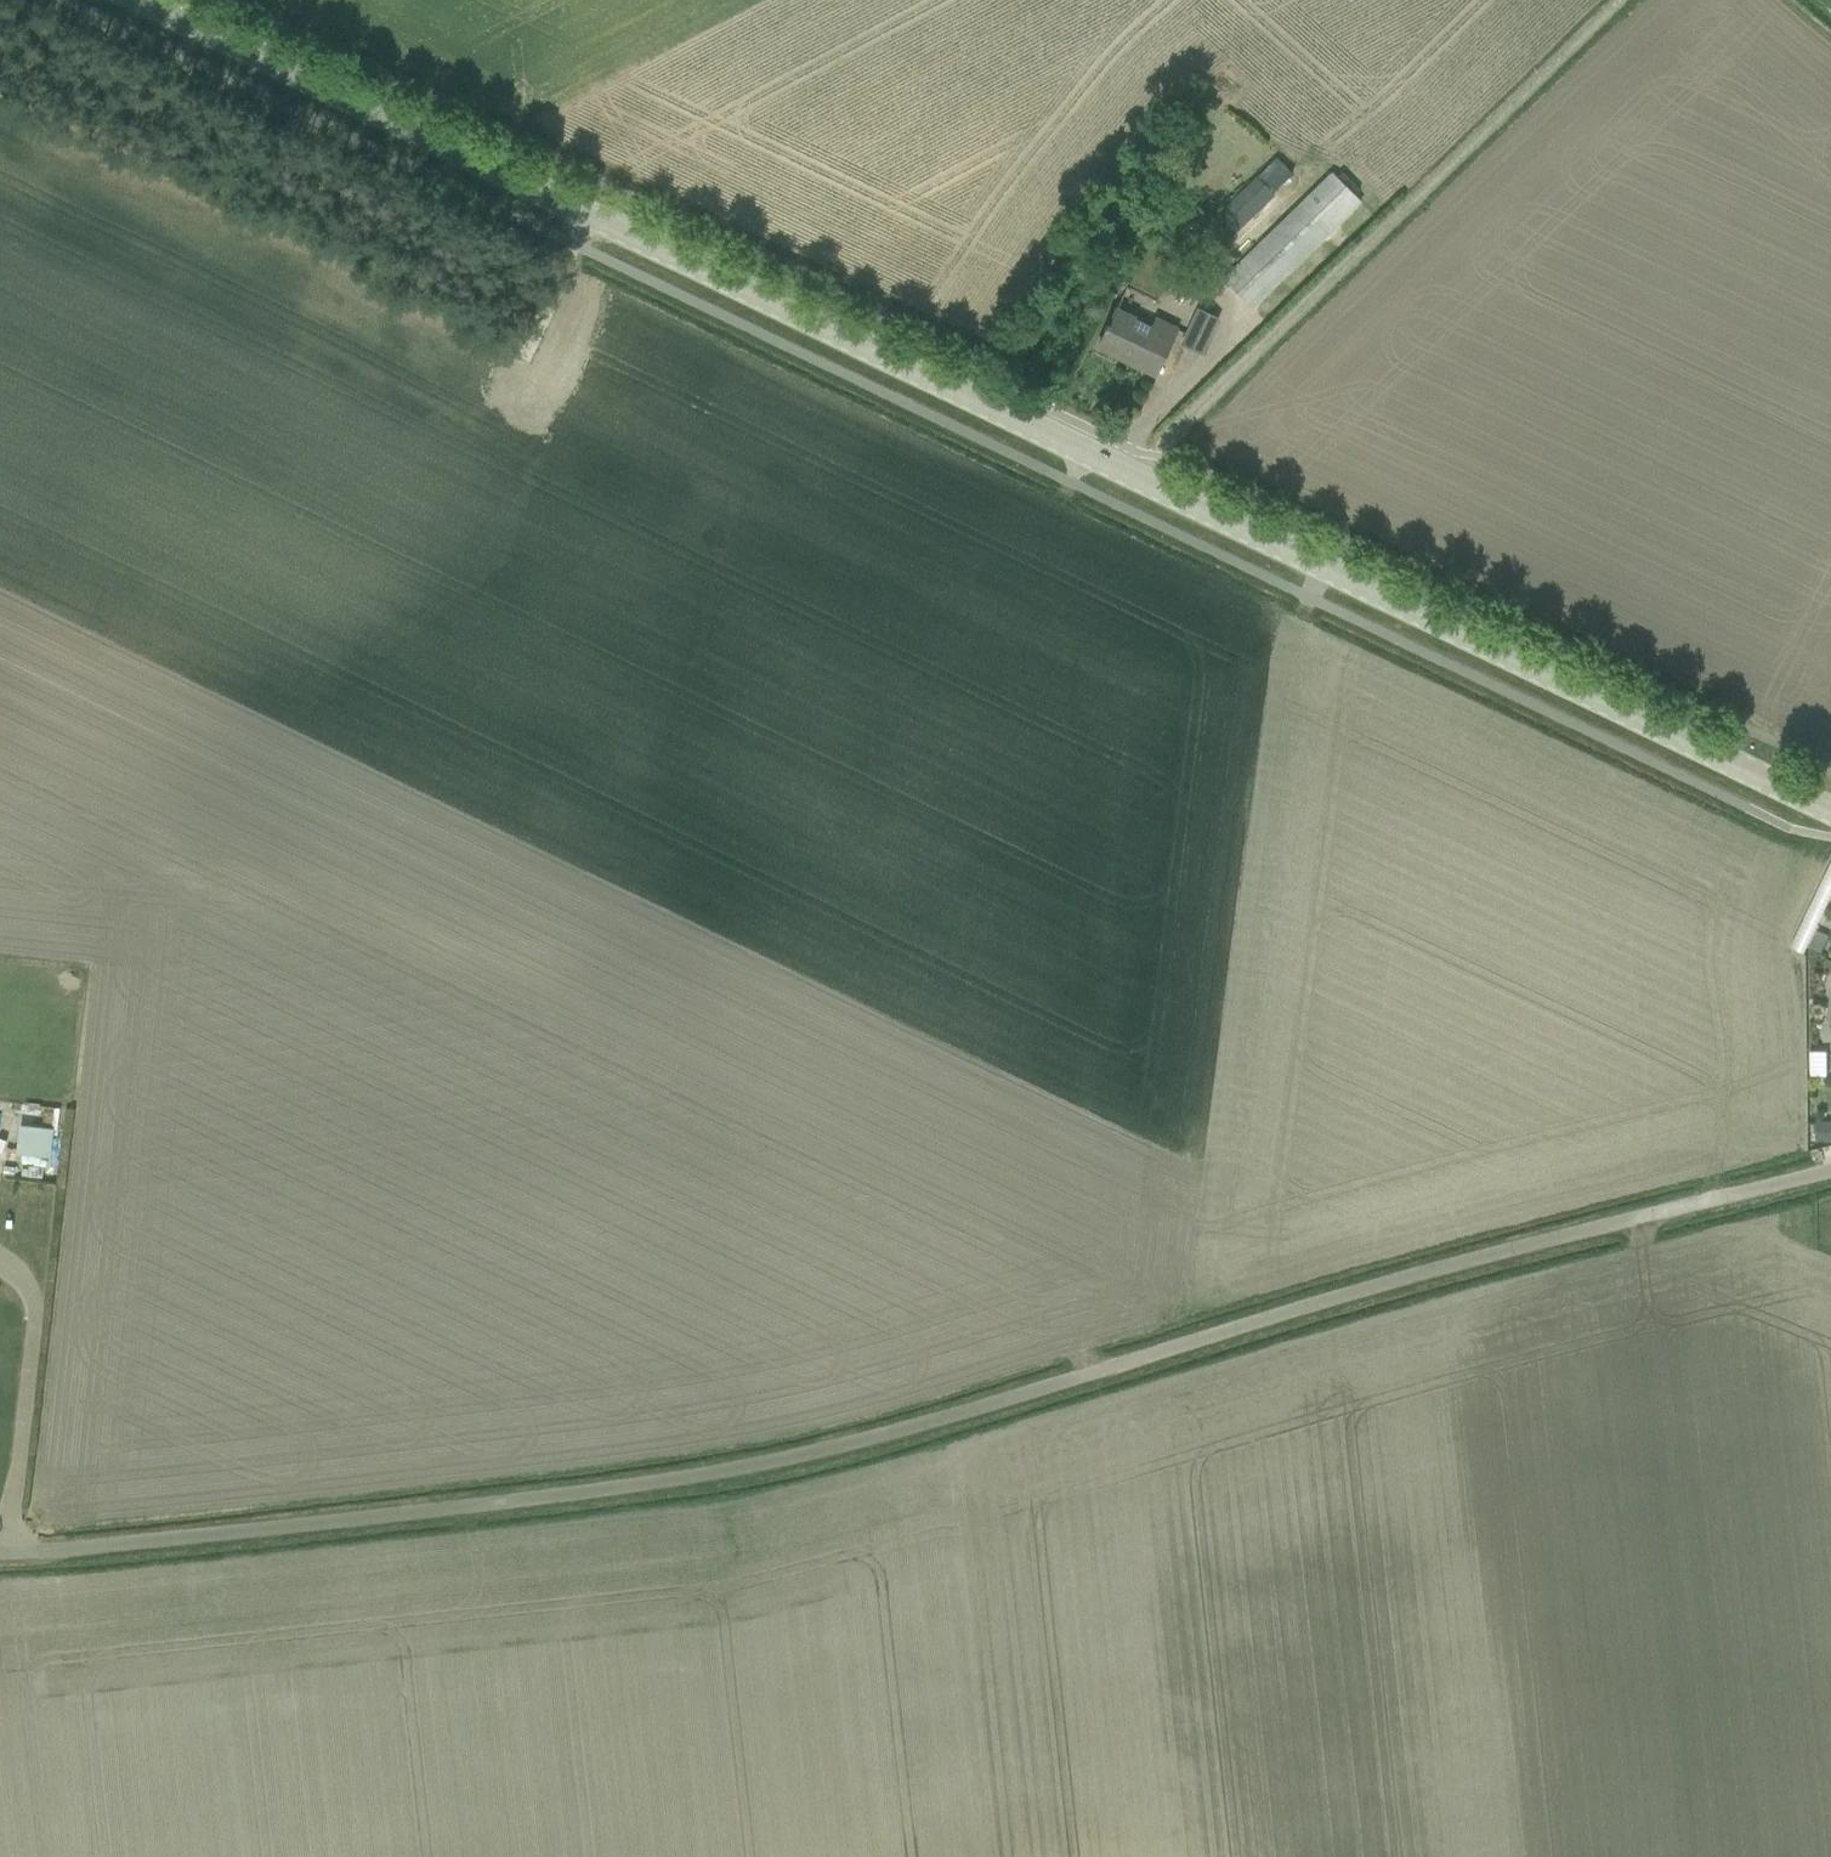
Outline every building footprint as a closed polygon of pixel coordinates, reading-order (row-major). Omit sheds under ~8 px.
[(1330,171),(1299,201),(1221,276),(1250,306),(1358,201),(1353,195),(1358,189),(1343,174),(1338,179),(1330,171)] [(1211,214),(1203,222),(1208,227),(1216,219),(1231,235),(1272,195),(1255,177),(1245,187),(1224,207),(1214,217),(1211,214)] [(1112,308),(1105,322),(1103,327),(1105,329),(1097,346),(1099,348),(1102,342),(1133,357),(1130,363),(1154,374),(1175,330),(1154,320),(1151,327),(1112,308)] [(1198,309),(1183,344),(1199,351),(1214,316),(1198,309)] [(1828,1059),(1821,1059),(1816,1064),(1816,1071),(1821,1076),(1828,1076),(1830,1073),(1830,1063),(1828,1059)] [(1813,1142),(1829,1141),(1829,1121),(1812,1121),(1813,1142)]
